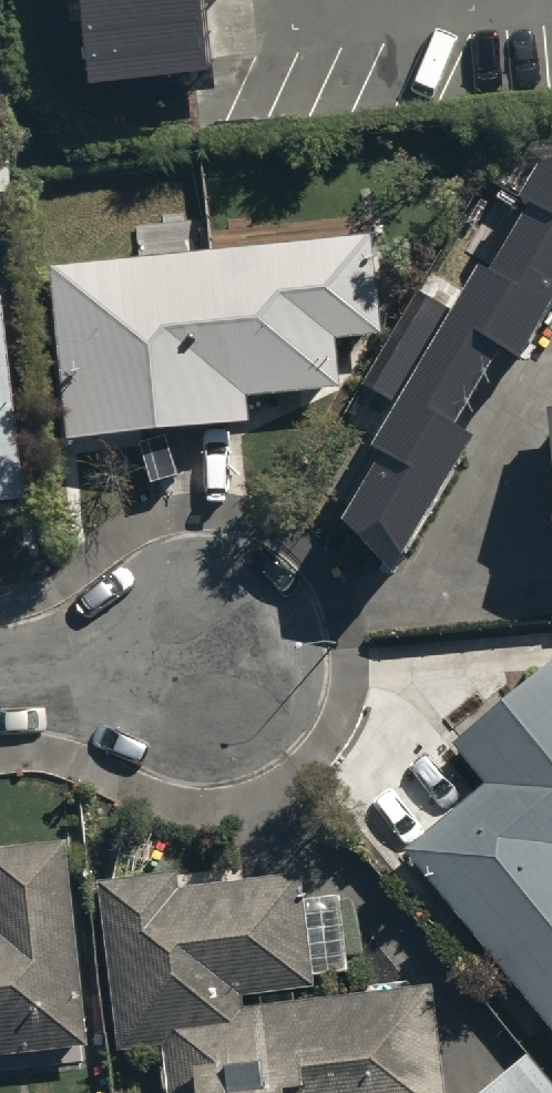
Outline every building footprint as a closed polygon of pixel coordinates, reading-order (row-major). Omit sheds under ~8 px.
[(94,54),(209,42),(204,0),(88,0),(94,54)] [(538,160),(517,195),(531,203),(491,274),(476,266),(450,311),(417,293),(367,381),(398,398),(371,445),(380,451),(341,518),(391,571),(467,437),(448,426),(496,342),(520,355),(551,300),(551,158),(538,160)] [(358,242),(45,263),(54,399),(68,398),(71,437),(243,425),(241,402),(331,396),(327,345),(365,342),(358,242)] [(0,296),(0,508),(22,506),(8,295),(0,296)] [(539,665),(441,751),(476,791),(397,861),(551,1036),(551,680),(539,665)] [(81,1026),(59,831),(0,837),(0,1035),(81,1026)] [(103,878),(122,1032),(159,1027),(167,1092),(441,1092),(427,973),(240,996),(239,986),(310,977),(297,865),(176,879),(175,869),(103,878)] [(474,1092),(551,1092),(551,1078),(525,1048),(474,1092)]
